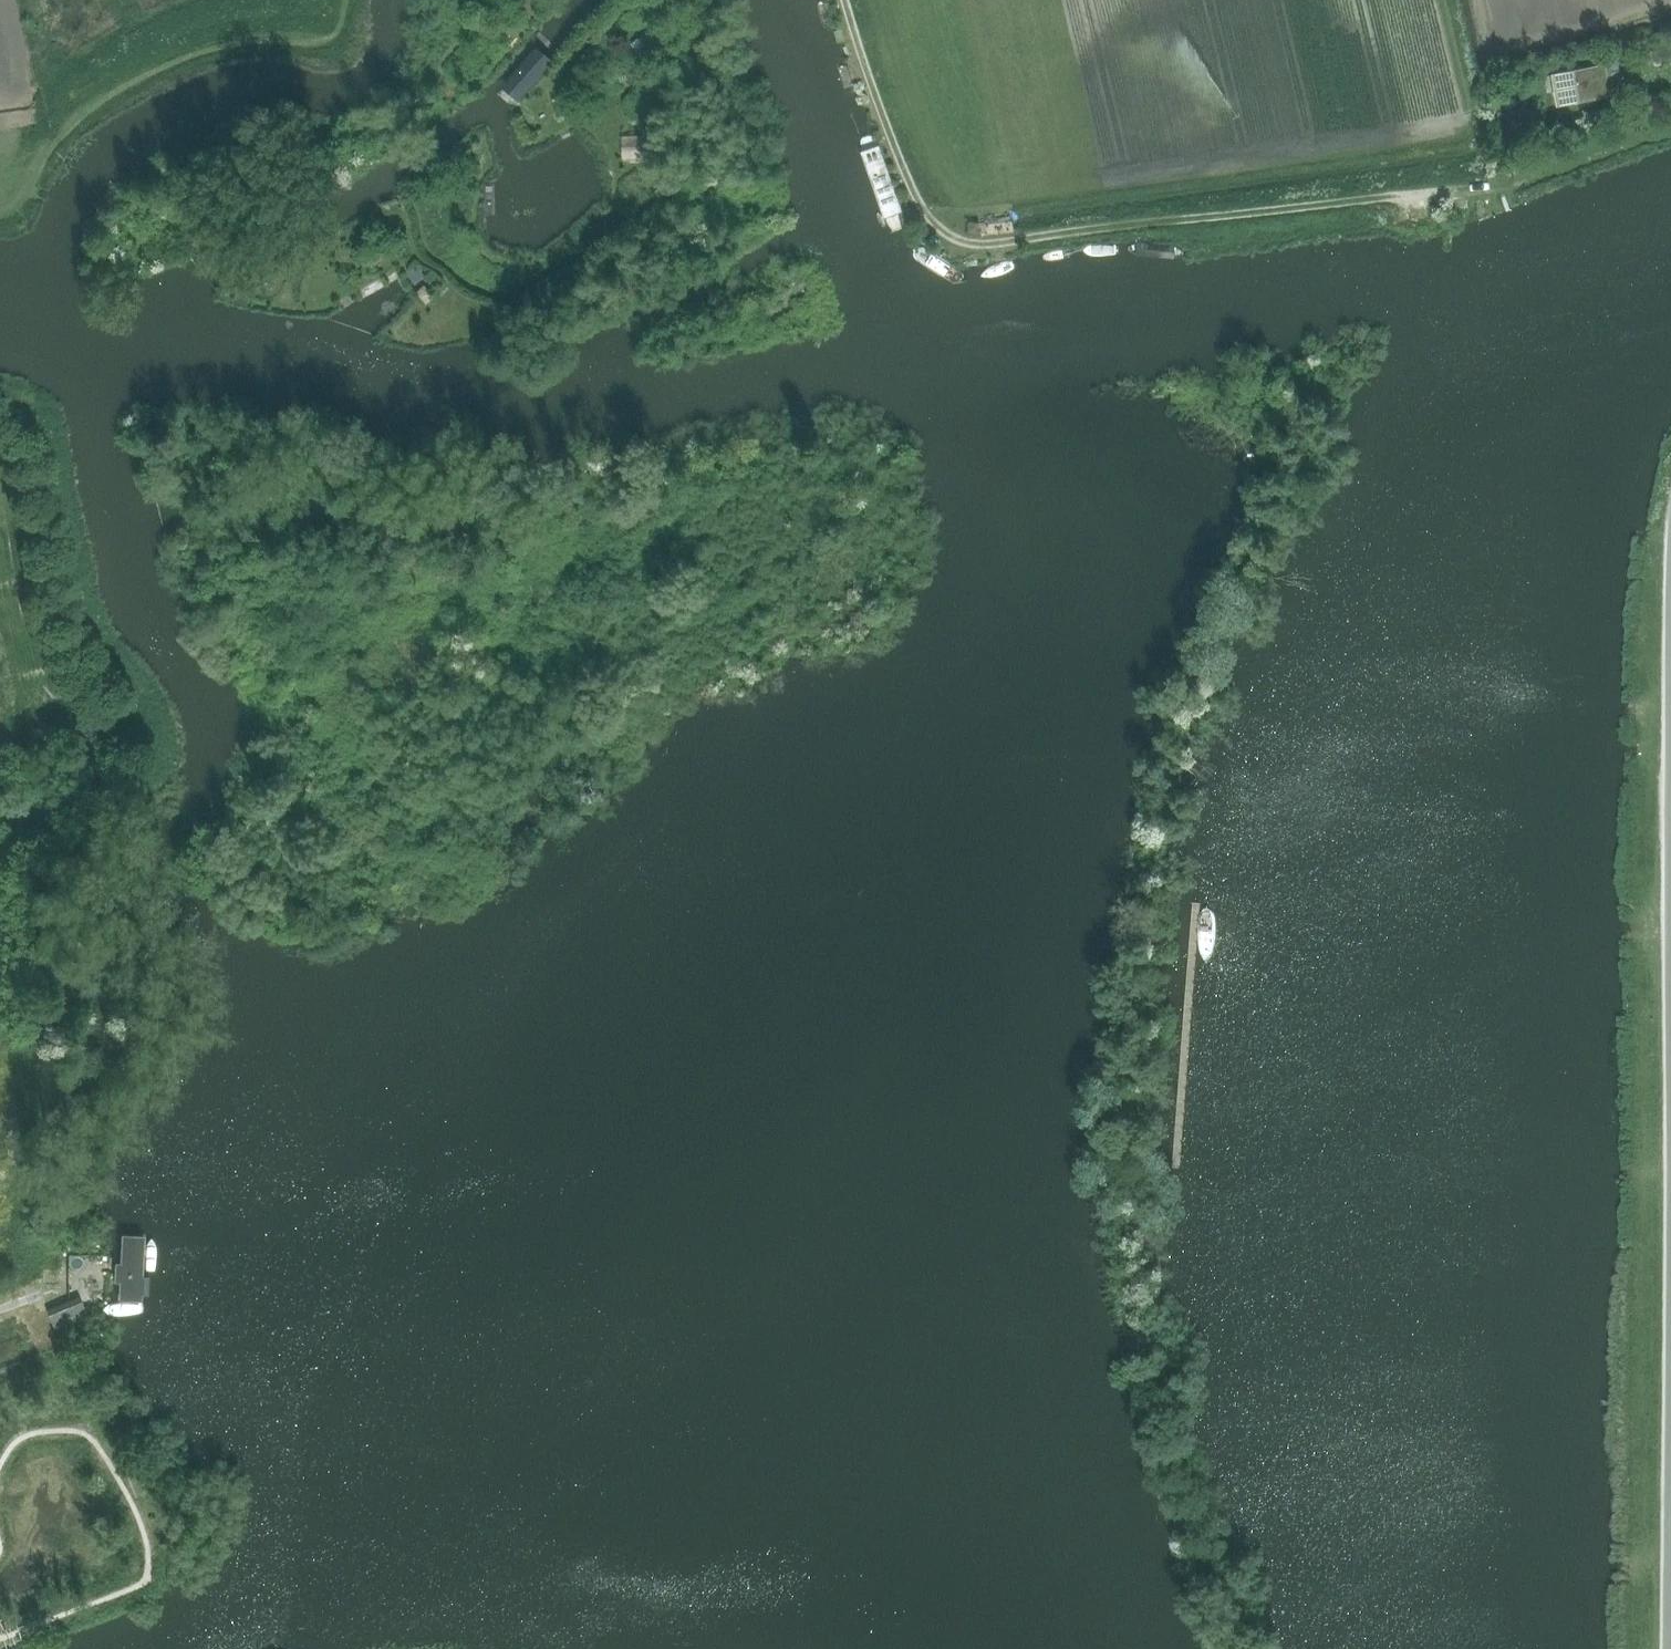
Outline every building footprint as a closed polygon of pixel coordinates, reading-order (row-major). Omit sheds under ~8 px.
[(1649,40),(1651,47),(1649,47),(1654,71),(1670,67),(1670,36),(1649,40)] [(1610,96),(1605,62),(1551,71),(1556,105),(1610,96)] [(865,134),(858,141),(889,229),(894,231),(901,229),(904,223),(871,134),(865,134)] [(623,138),(623,163),(650,162),(650,137),(623,138)] [(149,1229),(113,1227),(109,1304),(145,1306),(149,1229)]
